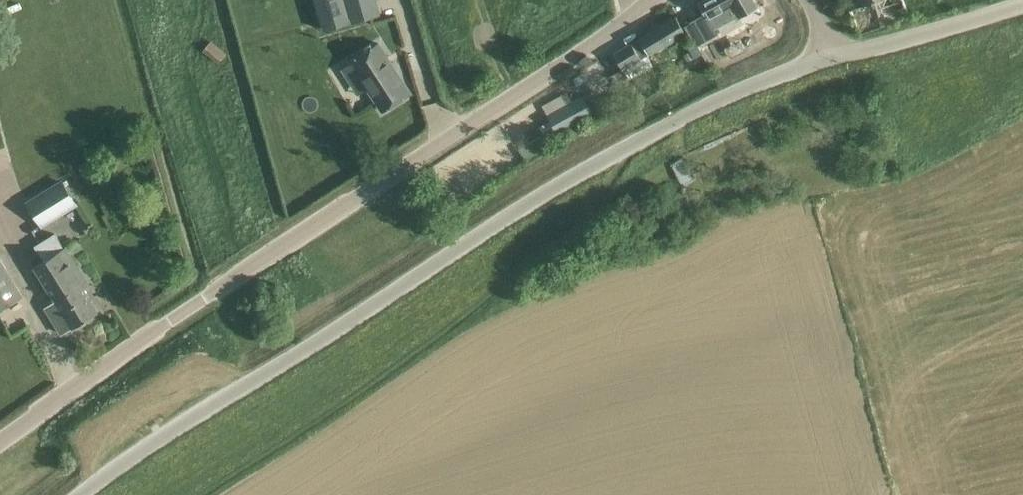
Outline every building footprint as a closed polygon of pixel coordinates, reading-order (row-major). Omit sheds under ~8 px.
[(323,29),(380,13),(377,0),(314,0),(323,29)] [(698,1),(704,13),(684,26),(697,45),(717,34),(715,29),(738,16),(738,17),(758,7),(754,0),(700,0),(698,1)] [(852,8),(850,9),(860,36),(910,18),(904,0),(849,0),(852,8)] [(622,69),(685,33),(676,17),(613,53),(622,69)] [(211,41),(202,52),(218,64),(227,53),(211,41)] [(382,111),(411,93),(378,43),(350,61),(382,111)] [(557,135),(593,115),(582,95),(546,115),(557,135)] [(62,179),(26,202),(42,227),(78,205),(62,179)] [(84,289),(89,286),(65,247),(64,248),(55,234),(35,246),(44,260),(35,267),(47,286),(59,277),(69,293),(82,285),(84,289)] [(23,296),(0,260),(0,310),(23,296)] [(59,277),(47,286),(56,300),(46,307),(62,334),(72,327),(73,328),(98,312),(83,290),(84,289),(82,285),(69,293),(59,277)]
